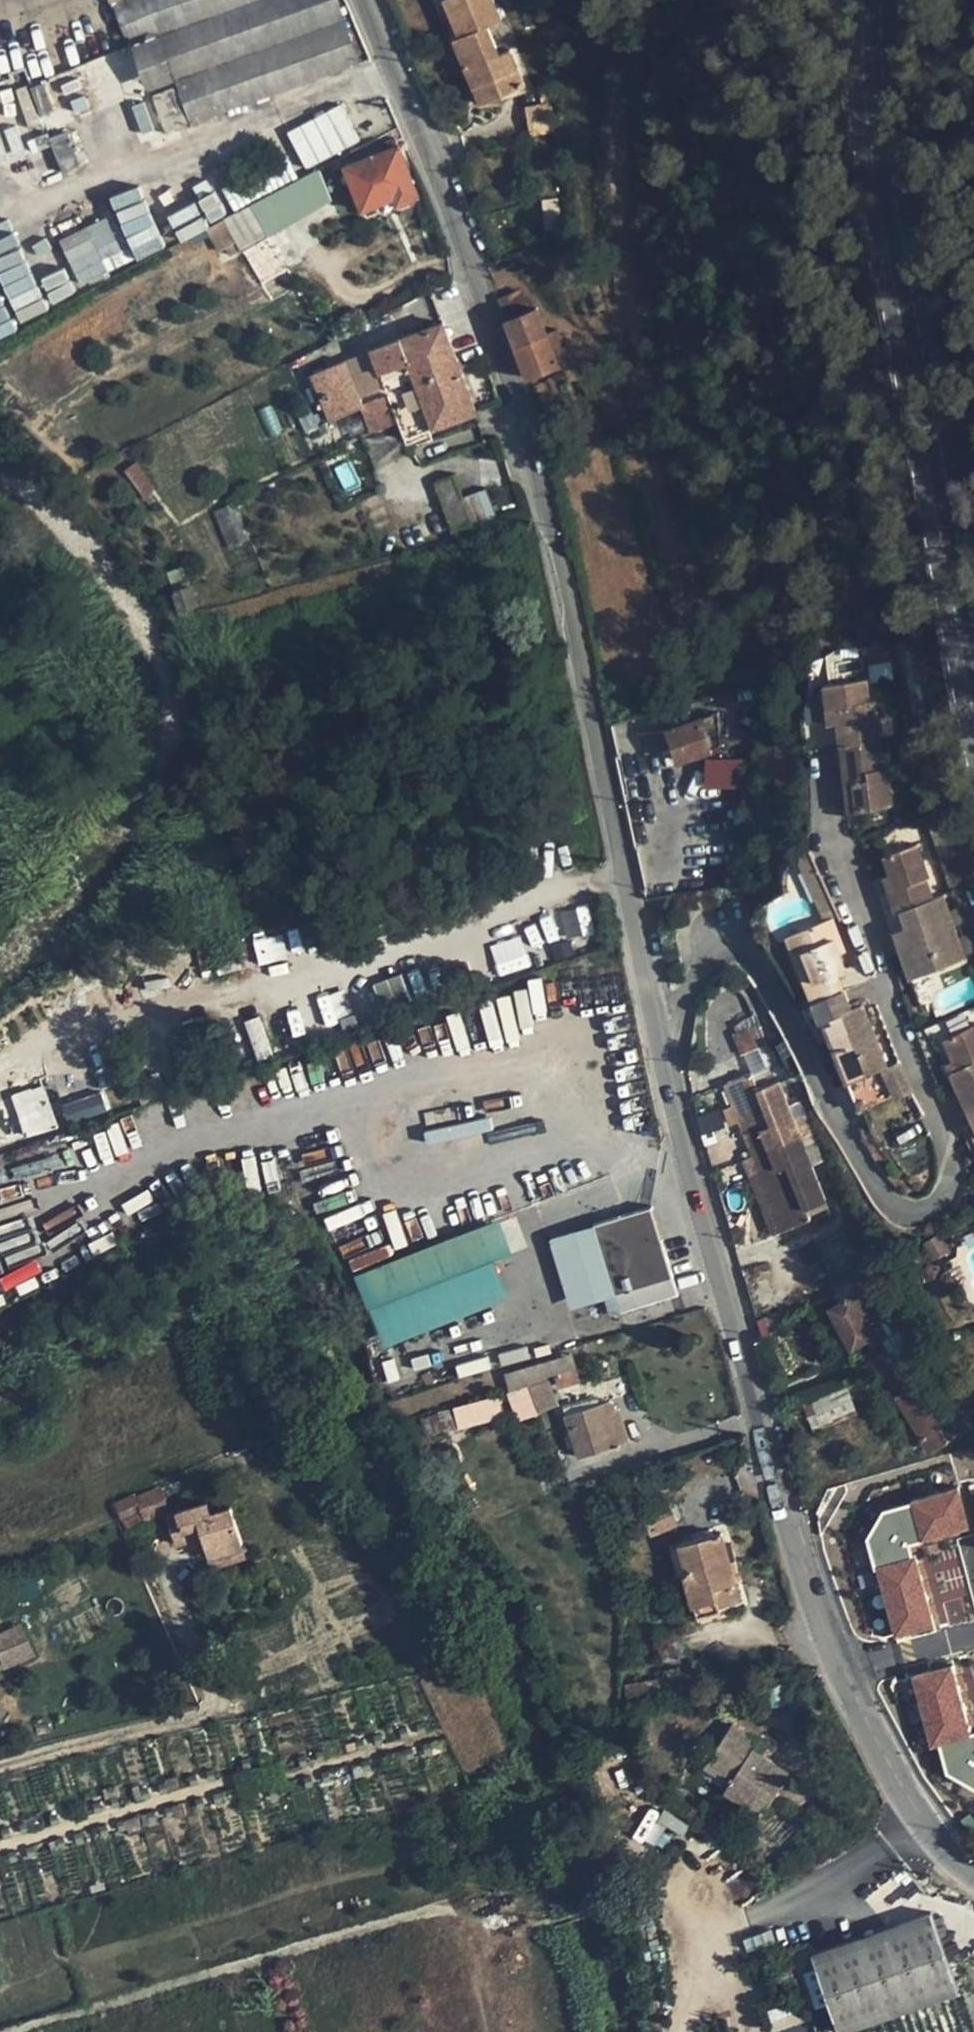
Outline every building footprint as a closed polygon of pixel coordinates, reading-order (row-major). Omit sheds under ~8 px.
[(133,47),(162,37),(265,0),(116,0),(114,1),(116,3),(109,6),(122,40),(129,38),(133,47)] [(345,21),(338,0),(265,0),(162,37),(178,82),(345,21)] [(461,37),(467,35),(473,50),(461,55),(473,85),(492,78),(500,98),(527,88),(512,51),(503,54),(491,25),(502,21),(494,0),(445,0),(461,37)] [(527,0),(513,0),(516,13),(530,8),(527,0)] [(360,65),(345,21),(178,82),(193,126),(360,65)] [(455,39),(461,55),(473,50),(467,35),(461,37),(455,39)] [(178,82),(162,37),(133,47),(164,137),(193,126),(178,82)] [(114,84),(137,77),(128,47),(105,54),(114,84)] [(482,106),(500,98),(492,78),(473,85),(482,106)] [(53,111),(45,86),(33,90),(41,115),(53,111)] [(286,130),(306,169),(360,141),(340,103),(286,130)] [(560,121),(540,126),(544,145),(563,141),(560,121)] [(80,167),(67,135),(51,141),(64,173),(80,167)] [(346,167),(363,210),(395,199),(397,205),(418,197),(399,148),(346,167)] [(332,202),(319,171),(258,202),(282,232),(332,202)] [(258,202),(224,220),(243,253),(268,240),(282,232),(258,202)] [(114,214),(90,225),(112,271),(136,259),(114,214)] [(287,271),(278,256),(274,249),(268,240),(243,253),(262,285),(287,271)] [(280,246),(274,249),(278,256),(284,253),(280,246)] [(520,293),(499,300),(506,320),(537,309),(520,293)] [(559,369),(547,336),(537,309),(506,320),(528,381),(559,369)] [(443,380),(462,374),(459,367),(443,324),(377,350),(404,389),(433,377),(431,371),(438,368),(443,380)] [(558,332),(547,336),(559,369),(570,365),(558,332)] [(386,389),(388,395),(404,389),(377,350),(340,364),(344,379),(318,389),(331,419),(363,406),(360,399),(386,389)] [(598,363),(588,367),(593,381),(603,377),(598,363)] [(404,389),(434,428),(476,412),(462,374),(443,380),(438,368),(431,371),(433,377),(404,389)] [(599,396),(594,384),(584,388),(589,399),(599,396)] [(405,439),(434,428),(404,389),(388,395),(397,418),(405,439)] [(366,413),(374,429),(397,418),(388,395),(373,402),(375,409),(366,413)] [(137,463),(125,470),(141,497),(153,490),(137,463)] [(472,524),(462,499),(453,477),(437,483),(454,530),(472,524)] [(485,491),(462,499),(472,524),(472,525),(495,517),(485,491)] [(216,511),(228,543),(249,537),(235,503),(216,511)] [(181,608),(194,604),(190,588),(176,591),(181,608)] [(887,664),(886,654),(866,657),(868,667),(887,664)] [(851,784),(854,812),(886,809),(886,804),(890,804),(886,770),(882,771),(880,745),(868,747),(866,719),(864,704),(867,703),(865,682),(822,687),(826,724),(835,723),(842,784),(851,784)] [(877,718),(866,719),(868,747),(880,745),(877,718)] [(701,721),(668,730),(678,761),(721,747),(715,727),(703,729),(701,721)] [(758,745),(724,755),(733,888),(768,883),(758,745)] [(845,812),(854,812),(851,784),(842,784),(845,812)] [(928,882),(916,847),(881,858),(887,877),(881,880),(892,915),(898,913),(904,930),(891,934),(908,982),(962,964),(941,899),(931,902),(925,883),(928,882)] [(881,1071),(885,1069),(860,1006),(848,1009),(834,973),(842,970),(835,953),(830,940),(836,938),(828,919),(782,938),(817,1025),(819,1024),(825,1041),(844,1085),(881,1071)] [(253,941),(259,964),(287,957),(280,934),(253,941)] [(489,945),(498,976),(530,966),(521,936),(489,945)] [(841,950),(836,938),(830,940),(835,953),(841,950)] [(140,1101),(117,1027),(78,1040),(101,1113),(140,1101)] [(750,1027),(735,1034),(739,1056),(759,1047),(750,1027)] [(940,1043),(949,1065),(942,1068),(973,1142),(973,1028),(940,1043)] [(730,1036),(739,1056),(735,1034),(730,1036)] [(896,1065),(885,1069),(881,1071),(889,1095),(891,1101),(908,1094),(896,1065)] [(768,1068),(759,1071),(764,1088),(774,1085),(768,1068)] [(764,1088),(759,1071),(747,1076),(754,1092),(764,1088)] [(889,1095),(881,1071),(844,1085),(853,1109),(889,1095)] [(770,1110),(764,1088),(754,1092),(747,1076),(721,1086),(729,1108),(735,1124),(770,1110)] [(42,1081),(28,1086),(40,1130),(57,1125),(42,1081)] [(774,1085),(764,1088),(770,1110),(782,1105),(774,1085)] [(28,1086),(0,1095),(0,1131),(4,1143),(40,1130),(28,1086)] [(782,1105),(770,1110),(735,1124),(755,1173),(777,1231),(804,1220),(801,1212),(822,1204),(782,1105)] [(720,1111),(727,1128),(735,1124),(729,1108),(720,1111)] [(769,1234),(777,1231),(755,1173),(746,1176),(769,1234)] [(652,1207),(595,1225),(615,1294),(621,1313),(679,1295),(652,1207)] [(500,1219),(351,1272),(386,1348),(509,1294),(496,1258),(515,1252),(500,1219)] [(573,1307),(615,1294),(595,1225),(551,1238),(573,1307)] [(833,1294),(858,1279),(840,1238),(814,1249),(833,1294)] [(876,1318),(882,1313),(874,1299),(867,1302),(862,1291),(829,1310),(851,1349),(870,1339),(883,1330),(876,1318)] [(888,1310),(882,1313),(876,1318),(883,1330),(870,1339),(873,1345),(900,1330),(888,1310)] [(888,1346),(896,1364),(913,1356),(904,1338),(888,1346)] [(571,1357),(559,1359),(562,1370),(574,1367),(571,1357)] [(562,1370),(559,1359),(529,1368),(532,1378),(562,1370)] [(962,1432),(916,1359),(884,1379),(892,1393),(896,1399),(914,1389),(947,1442),(962,1432)] [(508,1385),(532,1378),(529,1368),(506,1374),(508,1385)] [(879,1401),(892,1393),(884,1379),(870,1387),(879,1401)] [(549,1381),(529,1389),(539,1413),(559,1405),(549,1381)] [(539,1413),(529,1389),(528,1387),(512,1393),(522,1417),(523,1419),(539,1413)] [(914,1389),(896,1399),(930,1453),(947,1442),(914,1389)] [(855,1412),(847,1391),(803,1408),(812,1428),(855,1412)] [(503,1417),(498,1396),(451,1409),(457,1429),(503,1417)] [(622,1435),(611,1401),(566,1416),(578,1456),(615,1445),(613,1438),(622,1435)] [(297,1431),(294,1424),(284,1428),(287,1435),(297,1431)] [(912,1546),(969,1532),(959,1490),(862,1514),(893,1640),(933,1631),(912,1546)] [(142,1509),(136,1494),(117,1503),(123,1517),(142,1509)] [(852,1494),(834,1502),(843,1522),(860,1514),(852,1494)] [(242,1544),(230,1507),(211,1513),(207,1502),(168,1515),(178,1544),(194,1538),(204,1535),(209,1550),(211,1554),(242,1544)] [(681,1522),(672,1502),(648,1513),(657,1533),(681,1522)] [(716,1599),(719,1605),(741,1599),(723,1531),(671,1546),(679,1575),(685,1574),(694,1605),(716,1599)] [(198,1553),(209,1550),(204,1535),(194,1538),(198,1553)] [(246,1556),(242,1544),(211,1554),(215,1566),(246,1556)] [(938,1582),(960,1575),(955,1557),(933,1563),(938,1582)] [(940,1596),(948,1624),(965,1619),(958,1591),(940,1596)] [(721,1613),(719,1605),(716,1599),(694,1605),(699,1620),(721,1613)] [(21,1625),(0,1634),(0,1651),(6,1665),(33,1653),(21,1625)] [(908,1678),(930,1749),(972,1736),(950,1665),(908,1678)] [(765,1768),(738,1755),(716,1800),(743,1813),(739,1822),(779,1841),(801,1797),(761,1777),(765,1768)] [(684,1835),(689,1821),(644,1807),(635,1840),(664,1848),(669,1831),(684,1835)] [(833,2012),(847,2027),(959,1989),(931,1912),(813,1953),(833,2011),(833,2012)] [(839,2030),(847,2027),(833,2012),(833,2011),(839,2030)]
